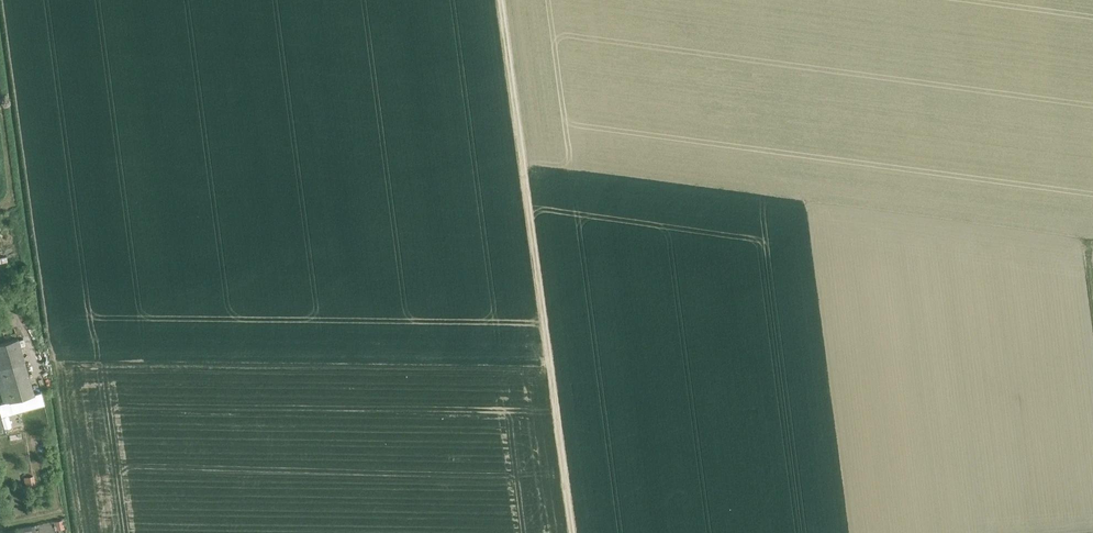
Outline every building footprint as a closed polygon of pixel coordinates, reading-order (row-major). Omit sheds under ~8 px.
[(4,403),(35,394),(19,338),(0,343),(0,388),(4,402),(4,403)] [(0,403),(0,412),(2,417),(45,405),(41,392),(35,394),(4,403),(4,402),(0,403)] [(5,428),(3,423),(2,417),(0,412),(0,432),(6,431),(6,430),(9,429),(8,427),(5,428)]
